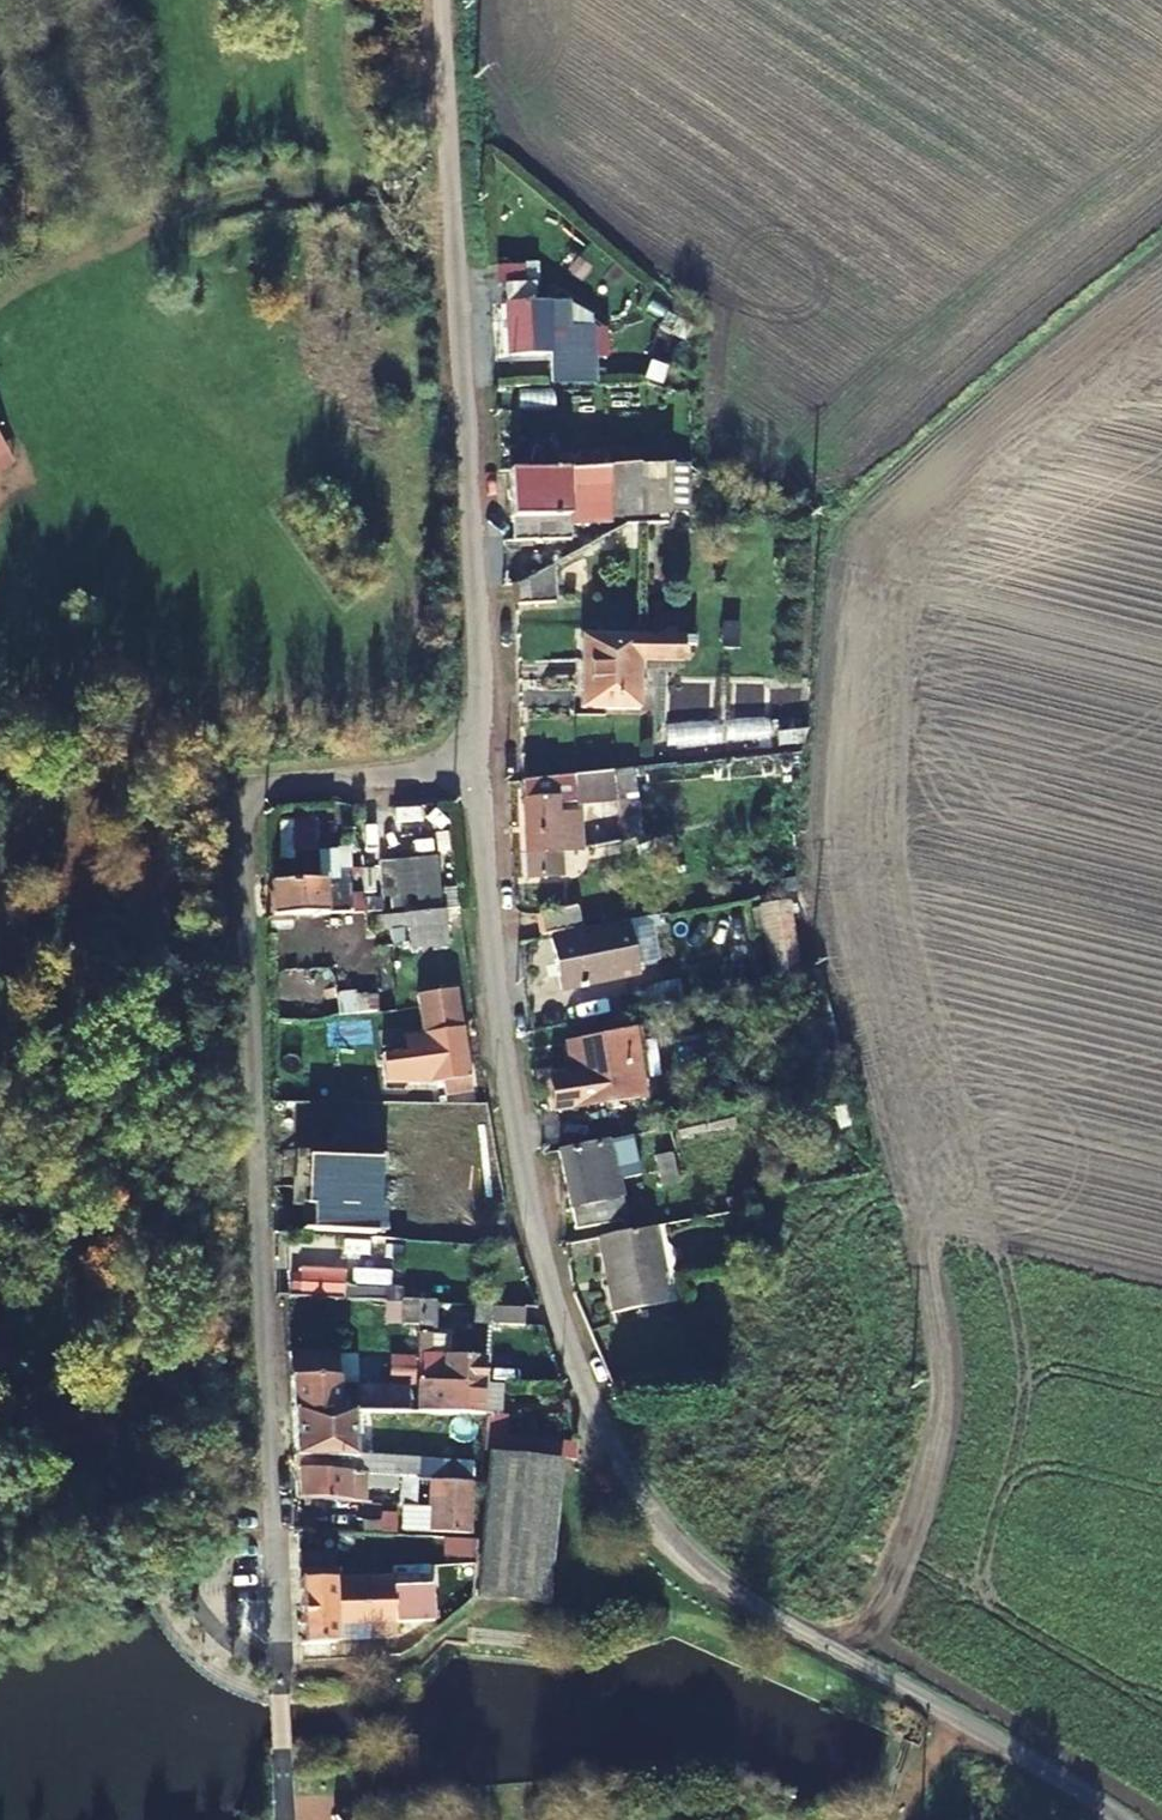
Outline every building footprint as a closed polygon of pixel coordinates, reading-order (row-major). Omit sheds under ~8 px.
[(538,265),(525,265),(527,287),(536,286),(539,286),(538,265)] [(507,287),(508,305),(537,303),(536,286),(527,287),(521,287),(507,287)] [(537,303),(508,305),(510,361),(552,359),(554,387),(591,385),(590,350),(569,351),(566,302),(537,303)] [(589,327),(568,328),(569,351),(590,350),(589,327)] [(639,516),(669,515),(673,460),(667,458),(635,466),(639,516)] [(687,465),(673,460),(669,515),(685,514),(687,465)] [(566,492),(606,490),(609,517),(639,516),(635,466),(509,473),(511,520),(567,518),(566,492)] [(606,490),(566,492),(567,518),(609,517),(606,490)] [(552,611),(550,572),(514,592),(516,614),(552,611)] [(691,643),(691,635),(674,637),(675,659),(680,659),(680,645),(691,643)] [(638,664),(675,659),(674,637),(673,637),(625,641),(577,644),(583,711),(640,706),(638,664)] [(616,795),(632,793),(629,771),(614,773),(616,795)] [(616,797),(616,795),(614,773),(523,783),(524,809),(525,860),(560,854),(587,849),(582,811),(564,813),(563,804),(616,797)] [(633,810),(632,793),(616,795),(616,797),(617,810),(633,810)] [(641,871),(677,863),(670,833),(634,842),(641,871)] [(526,883),(562,880),(560,854),(525,860),(526,883)] [(272,920),(374,913),(373,899),(362,899),(362,893),(349,894),(348,887),(322,887),(321,884),(271,886),(272,920)] [(764,971),(797,970),(794,897),(761,898),(764,971)] [(404,927),(405,947),(447,944),(446,909),(404,911),(404,927)] [(404,927),(404,911),(377,913),(378,928),(404,927)] [(571,917),(532,924),(536,945),(555,941),(576,936),(571,917)] [(650,919),(630,925),(641,964),(661,958),(650,919)] [(576,936),(555,941),(565,988),(629,975),(625,953),(635,951),(629,925),(576,936)] [(624,1014),(655,1008),(651,990),(621,996),(624,1014)] [(413,1085),(450,1081),(470,1079),(463,1029),(406,1036),(413,1085)] [(559,1115),(647,1100),(635,1034),(570,1045),(575,1076),(553,1080),(559,1115)] [(472,1092),(470,1079),(450,1081),(451,1093),(472,1092)] [(575,1223),(629,1211),(623,1182),(644,1178),(637,1138),(560,1153),(575,1223)] [(324,1233),(381,1236),(385,1164),(313,1161),(310,1209),(325,1209),(324,1233)] [(575,1223),(576,1229),(631,1219),(629,1211),(575,1223)] [(610,1319),(664,1311),(653,1234),(599,1242),(610,1319)] [(302,1277),(301,1295),(342,1297),(343,1279),(302,1277)] [(432,1335),(436,1335),(438,1304),(419,1303),(417,1356),(416,1382),(447,1385),(477,1386),(483,1386),(485,1358),(447,1357),(431,1356),(432,1335)] [(480,1329),(495,1330),(496,1306),(480,1306),(480,1329)] [(529,1331),(530,1312),(500,1311),(500,1330),(529,1331)] [(449,1336),(436,1335),(432,1335),(431,1356),(447,1357),(449,1336)] [(339,1353),(291,1351),(290,1412),(355,1413),(370,1413),(415,1414),(416,1400),(409,1398),(409,1387),(339,1384),(339,1353)] [(485,1409),(501,1410),(503,1380),(488,1379),(485,1409)] [(416,1382),(416,1400),(415,1414),(482,1415),(483,1386),(477,1386),(447,1385),(416,1382)] [(354,1456),(355,1413),(290,1412),(292,1472),(329,1474),(329,1455),(354,1456)] [(369,1427),(484,1431),(484,1415),(482,1415),(415,1414),(370,1413),(369,1427)] [(557,1459),(575,1460),(576,1441),(503,1437),(503,1416),(484,1415),(484,1431),(483,1447),(483,1455),(486,1455),(557,1459)] [(471,1446),(470,1461),(483,1463),(483,1455),(483,1447),(471,1446)] [(363,1476),(418,1479),(420,1454),(365,1452),(363,1476)] [(480,1579),(550,1583),(557,1459),(486,1455),(480,1579)] [(416,1511),(417,1486),(418,1479),(363,1476),(329,1474),(292,1472),(293,1500),(359,1505),(360,1490),(394,1492),(394,1508),(416,1511)] [(469,1503),(477,1503),(478,1483),(433,1481),(430,1529),(467,1533),(469,1503)] [(393,1626),(392,1590),(392,1578),(341,1579),(341,1607),(332,1607),(333,1628),(393,1626)] [(299,1647),(333,1646),(333,1628),(332,1607),(341,1607),(341,1579),(335,1579),(297,1580),(299,1647)] [(549,1605),(550,1583),(480,1579),(479,1602),(549,1605)] [(421,1625),(421,1614),(420,1597),(420,1589),(392,1590),(393,1626),(421,1625)] [(431,1597),(420,1597),(421,1614),(432,1614),(431,1597)]
